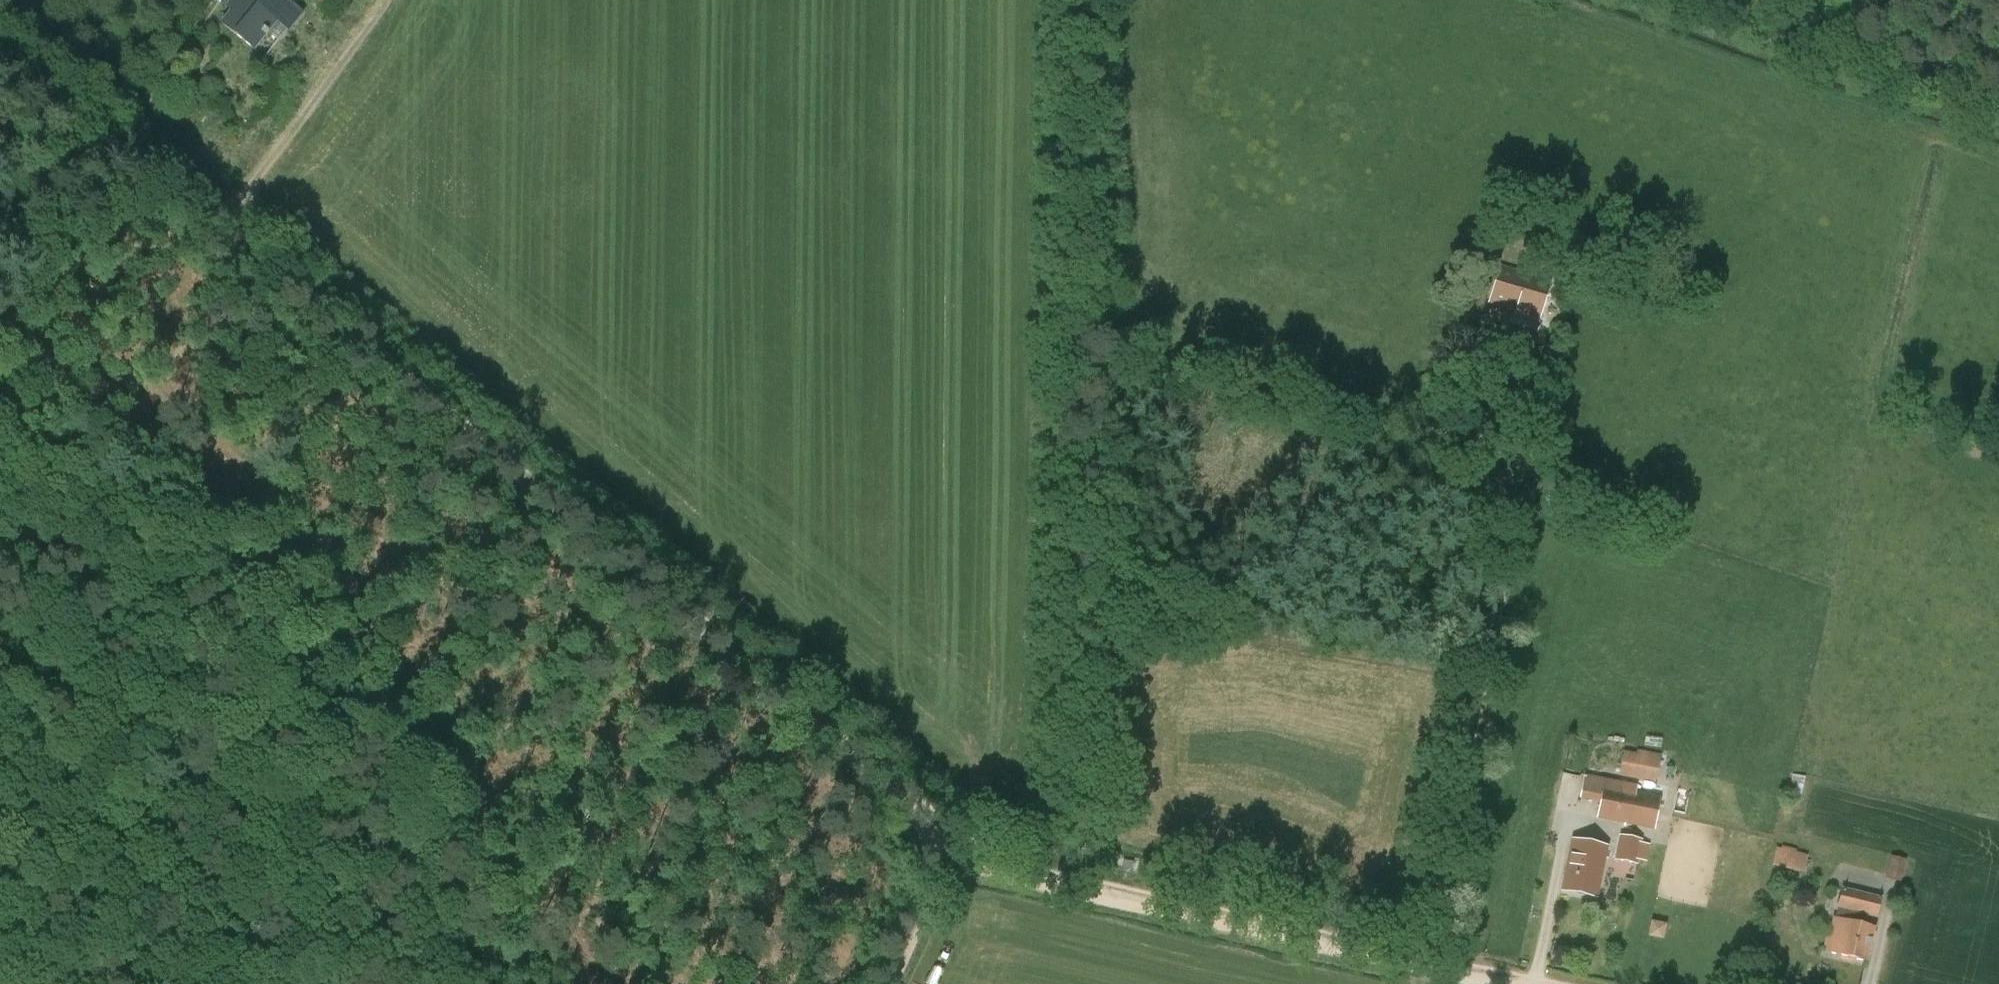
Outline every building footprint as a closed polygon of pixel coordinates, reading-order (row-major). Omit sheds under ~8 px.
[(229,7),(235,12),(223,26),(257,54),(279,26),(288,33),(303,14),(285,0),(235,0),(229,7)] [(1515,314),(1514,318),(1539,325),(1546,302),(1551,281),(1500,267),(1494,286),(1489,304),(1515,314)] [(1621,754),(1616,779),(1653,786),(1659,757),(1635,752),(1634,757),(1621,754)] [(1583,783),(1580,798),(1602,803),(1598,818),(1654,829),(1660,799),(1659,799),(1635,794),(1634,794),(1635,786),(1584,776),(1583,783)] [(1614,860),(1638,864),(1642,839),(1619,834),(1614,860)] [(1563,893),(1596,899),(1606,847),(1574,840),(1563,893)] [(1796,852),(1797,849),(1781,845),(1781,848),(1776,847),(1772,865),(1804,873),(1808,855),(1796,852)] [(1890,856),(1885,878),(1900,881),(1905,859),(1890,856)] [(1842,887),(1835,919),(1827,953),(1866,962),(1873,928),(1865,926),(1868,916),(1876,918),(1881,897),(1842,887)]
